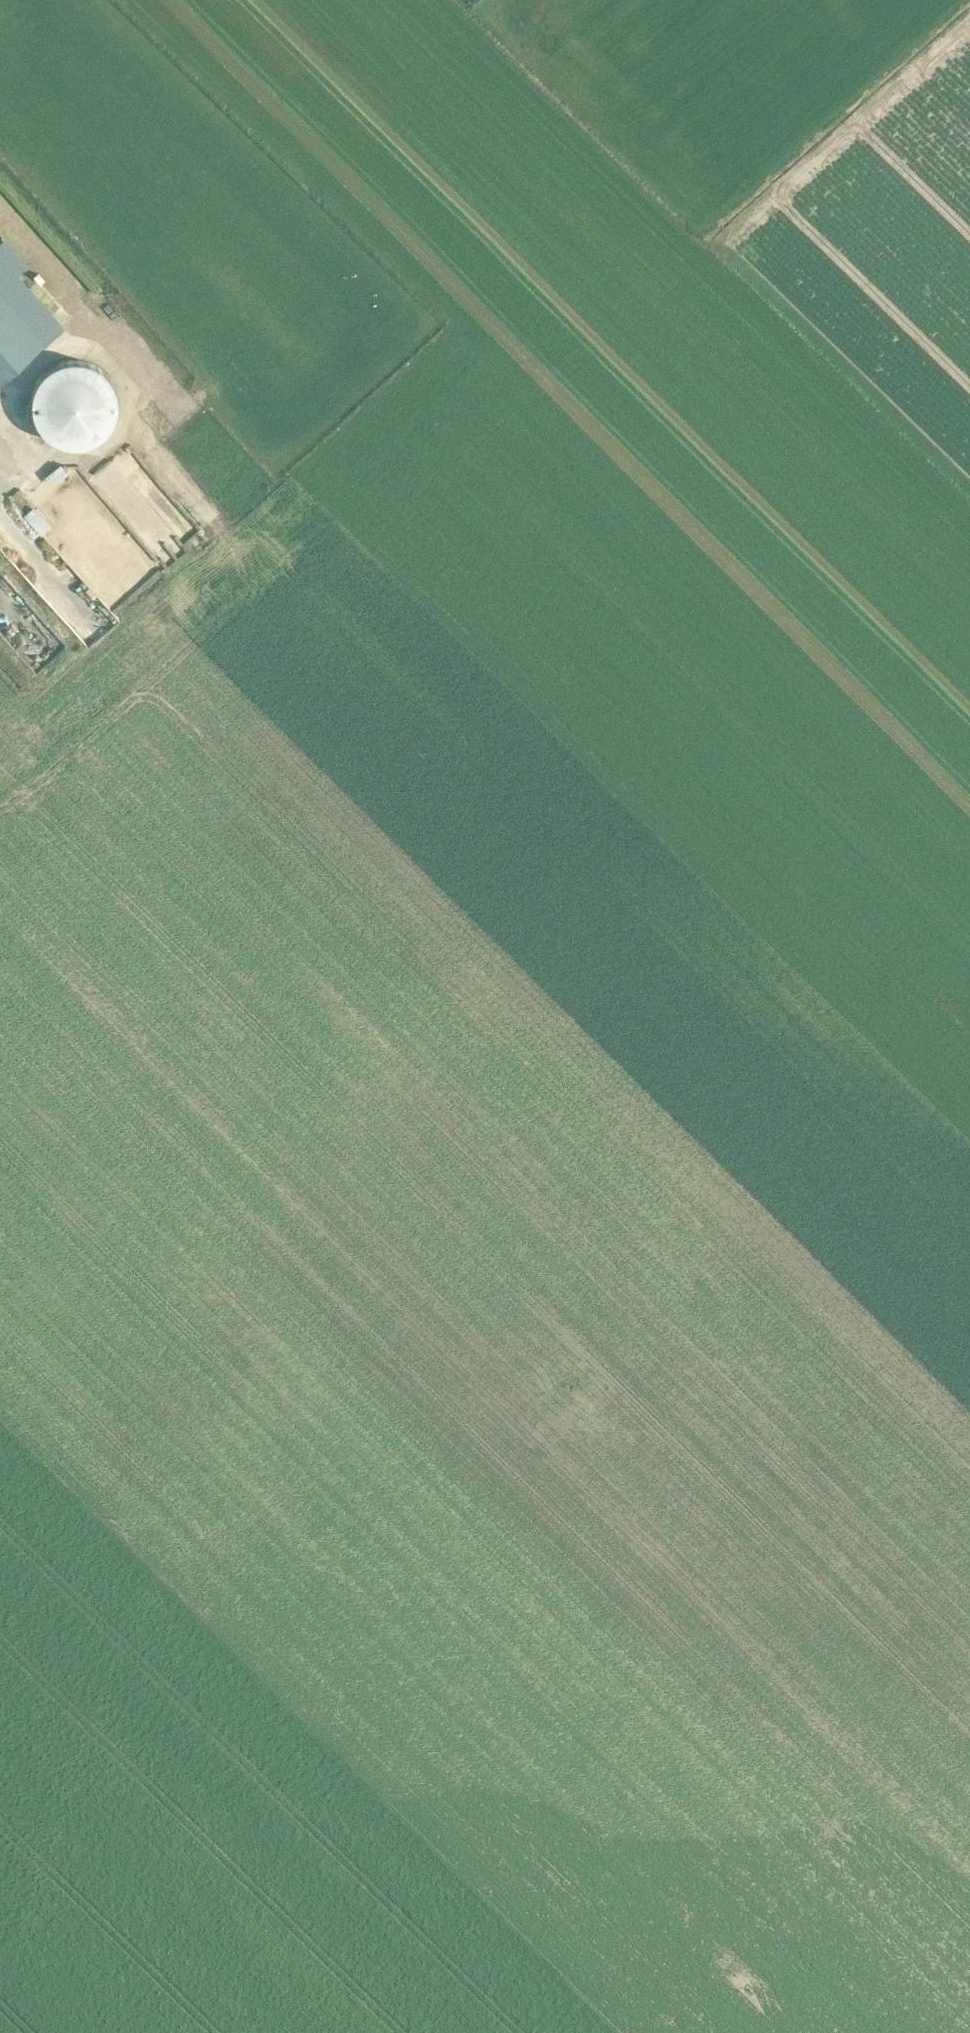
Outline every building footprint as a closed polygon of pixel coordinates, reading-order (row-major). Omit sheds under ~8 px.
[(62,323),(0,253),(0,379),(62,323)] [(31,393),(30,398),(31,406),(32,414),(36,422),(43,432),(51,437),(63,442),(72,443),(79,443),(88,441),(98,436),(107,427),(113,418),(115,412),(117,403),(117,397),(115,389),(113,383),(107,373),(100,367),(93,362),(85,359),(77,357),(69,358),(61,360),(50,365),(41,372),(36,378),(32,387),(31,393)] [(26,512),(43,532),(55,522),(38,502),(26,512)]
